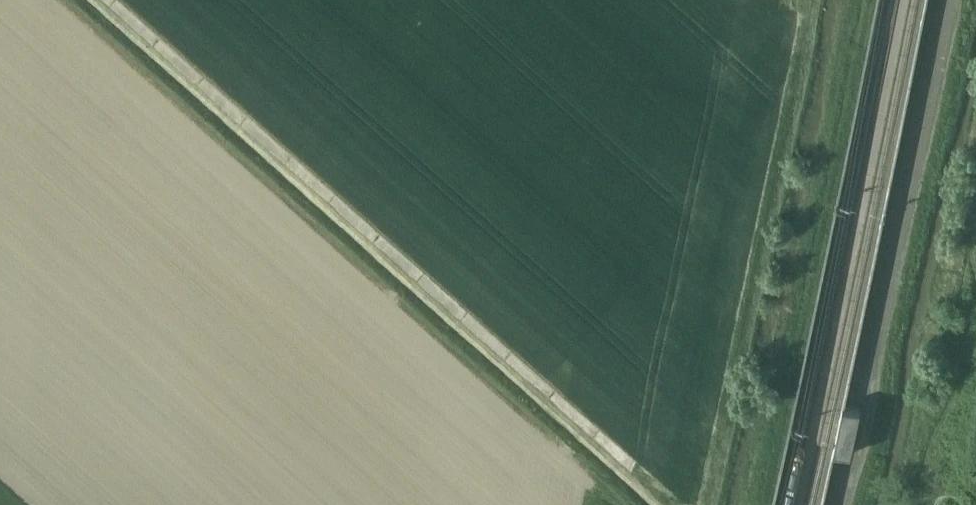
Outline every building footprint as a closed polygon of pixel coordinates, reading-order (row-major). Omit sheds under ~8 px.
[(835,457),(842,458),(851,460),(861,410),(852,408),(845,407),(886,216),(929,0),(923,0),(881,215),(839,411),(830,450),(818,504),(824,504),(835,457)]
